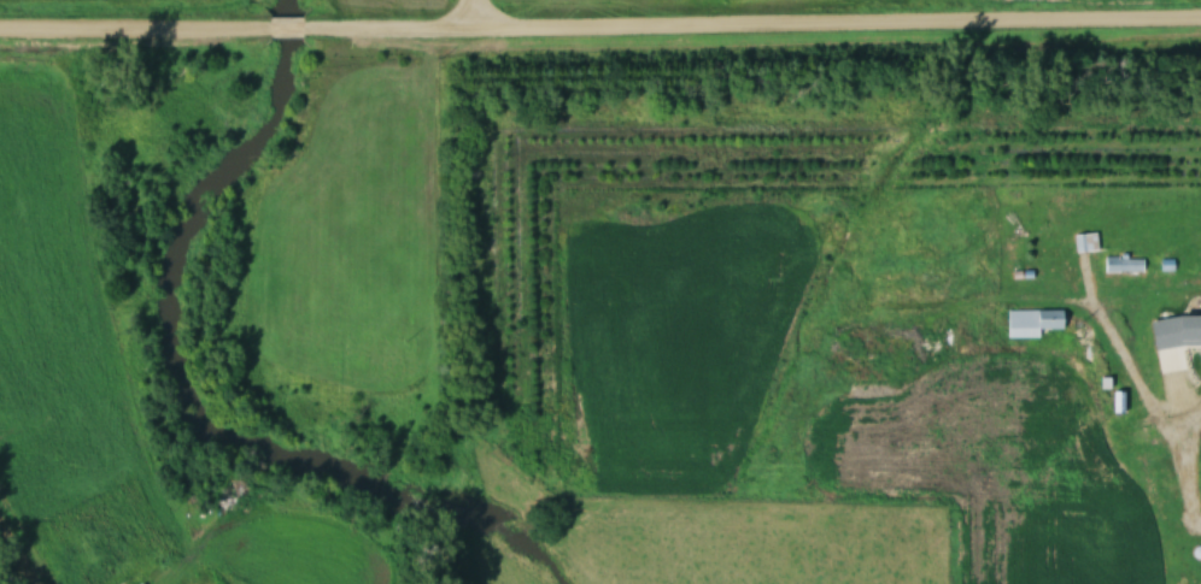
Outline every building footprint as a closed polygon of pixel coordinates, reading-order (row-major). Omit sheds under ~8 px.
[(1101,233),(1076,231),(1075,248),(1100,251),(1101,233)] [(1103,271),(1141,271),(1141,254),(1103,254),(1103,271)] [(1006,338),(1038,338),(1038,328),(1060,328),(1060,309),(1006,309),(1006,338)] [(1200,340),(1200,314),(1180,314),(1180,340),(1200,340)] [(1112,411),(1123,411),(1123,393),(1112,393),(1112,411)]
